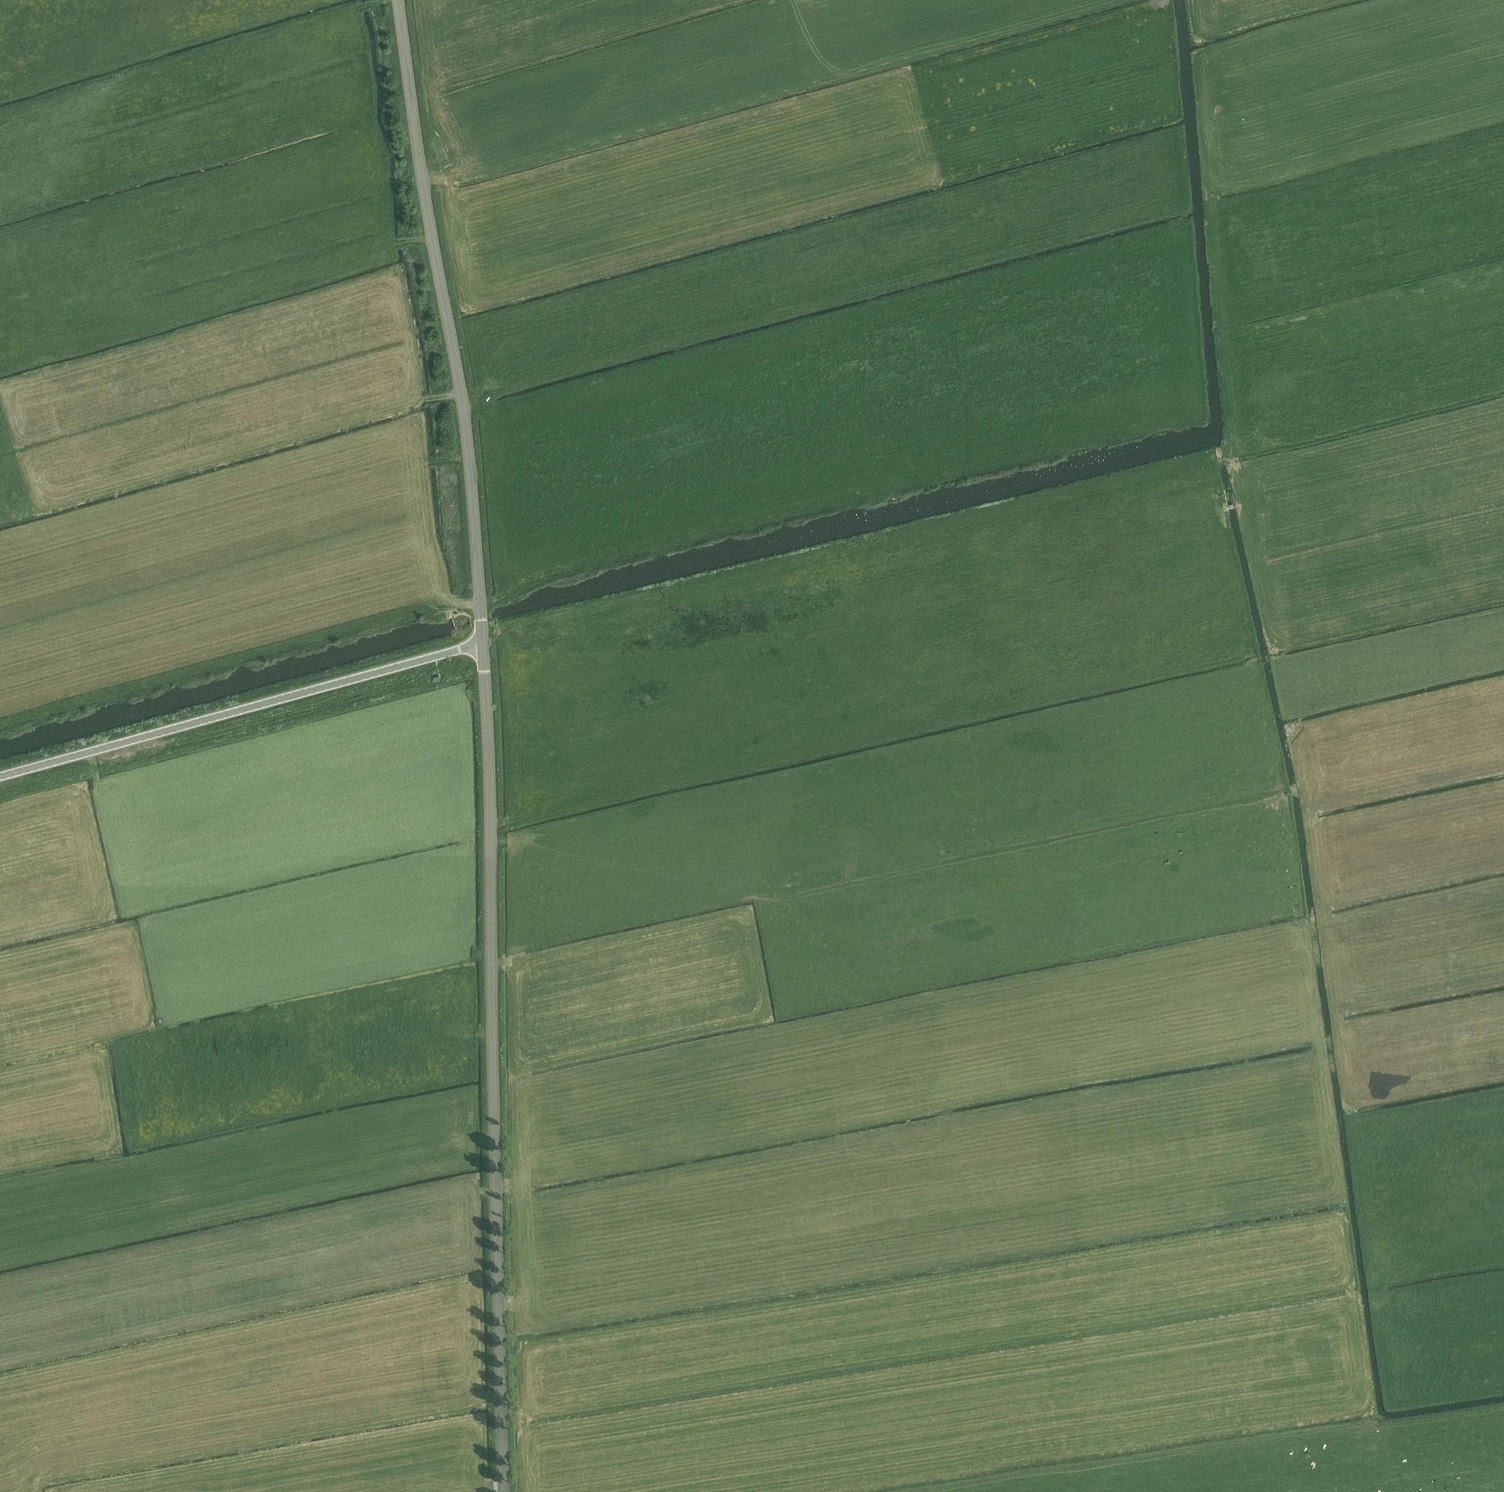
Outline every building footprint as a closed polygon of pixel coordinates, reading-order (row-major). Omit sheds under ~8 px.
[(436,1476),(438,1482),(449,1480),(448,1474),(436,1476)]
